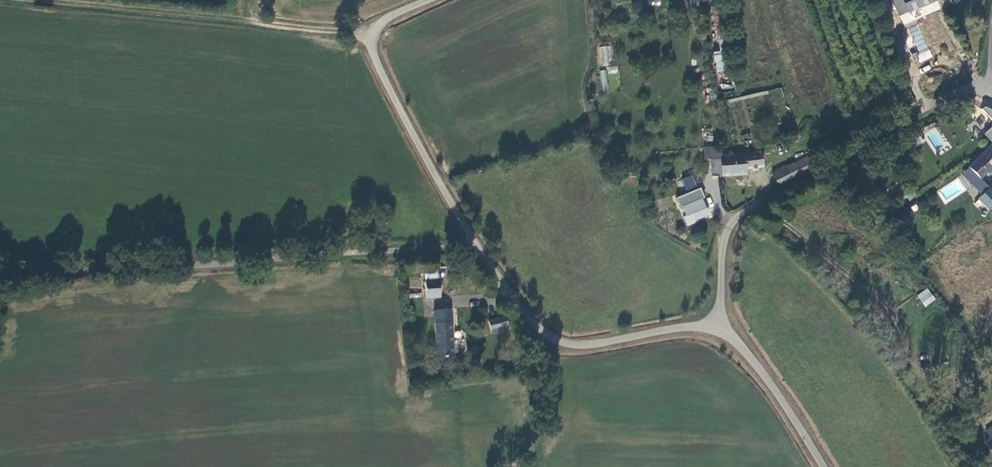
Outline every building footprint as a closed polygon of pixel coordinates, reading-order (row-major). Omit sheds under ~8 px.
[(929,0),(893,0),(899,13),(929,0)] [(711,7),(716,40),(719,40),(720,51),(714,52),(716,70),(730,68),(725,39),(720,5),(711,7)] [(907,29),(918,51),(913,53),(918,64),(932,57),(917,24),(907,29)] [(610,46),(599,46),(599,65),(610,65),(610,46)] [(605,70),(599,71),(602,90),(608,89),(605,70)] [(991,155),(991,136),(991,135),(967,153),(965,155),(974,165),(979,161),(980,164),(991,155)] [(715,173),(724,172),(723,151),(722,142),(706,144),(707,153),(713,152),(715,173)] [(766,163),(766,147),(748,149),(749,165),(766,163)] [(724,172),(749,170),(749,165),(748,149),(723,151),(724,172)] [(807,154),(789,164),(794,174),(812,164),(808,154),(807,154)] [(971,167),(974,165),(965,155),(963,156),(971,167)] [(774,170),(780,182),(794,174),(789,164),(788,163),(774,170)] [(687,191),(697,186),(692,174),(682,179),(687,191)] [(990,184),(982,190),(991,203),(991,186),(990,184)] [(705,205),(702,194),(683,200),(687,211),(705,205)] [(426,290),(440,288),(437,272),(424,273),(426,290)] [(935,298),(926,288),(916,296),(925,306),(935,298)] [(448,301),(431,303),(433,307),(434,312),(433,317),(436,350),(452,349),(448,301)] [(490,318),(490,333),(508,333),(508,317),(490,318)] [(984,427),(989,432),(983,437),(991,447),(991,421),(984,427)] [(959,440),(953,429),(946,434),(952,445),(959,440)]
